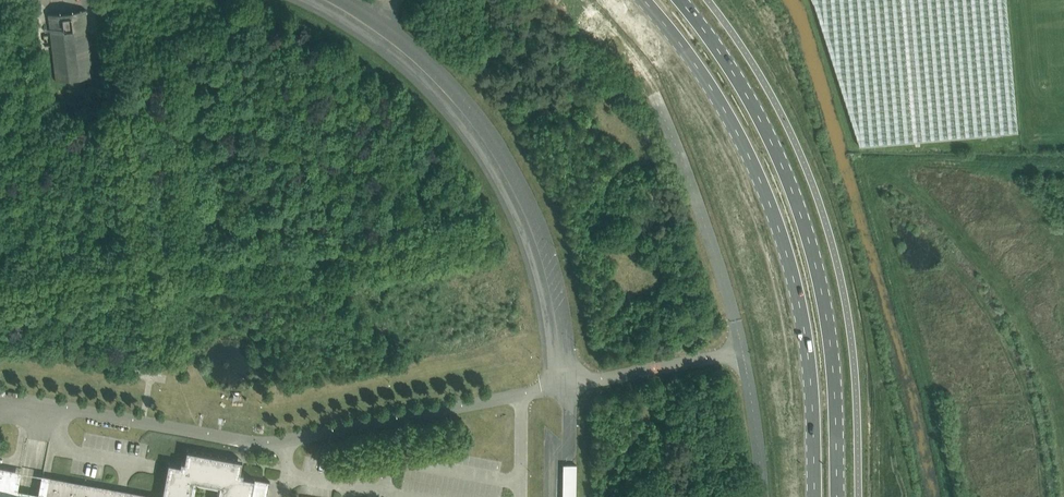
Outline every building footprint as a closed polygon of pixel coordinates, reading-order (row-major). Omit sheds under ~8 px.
[(814,3),(859,146),(1018,132),(1006,0),(812,0),(814,3)] [(61,12),(48,13),(55,80),(67,79),(67,87),(83,85),(83,77),(94,76),(86,9),(73,11),(61,12)] [(141,362),(140,370),(162,374),(163,366),(141,362)] [(270,481),(255,478),(243,476),(244,472),(240,472),(241,466),(233,465),(234,458),(187,450),(185,461),(181,461),(181,464),(169,462),(162,496),(51,476),(13,469),(0,467),(0,496),(191,496),(195,480),(221,485),(224,488),(222,496),(267,496),(270,481)] [(576,468),(563,468),(562,496),(576,496),(576,468)]
